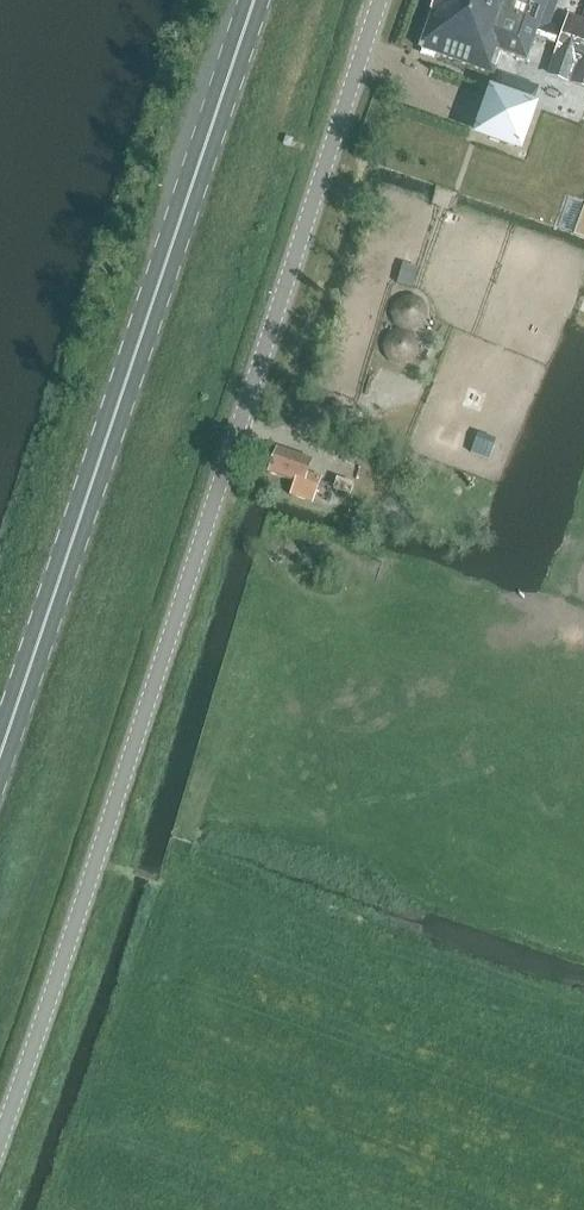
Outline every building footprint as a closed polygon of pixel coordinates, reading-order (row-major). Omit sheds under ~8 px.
[(492,75),(500,53),(528,64),(551,0),(438,0),(421,48),(492,75)] [(550,74),(567,80),(566,82),(583,88),(583,31),(567,25),(559,47),(550,74)] [(486,115),(480,134),(518,148),(532,109),(493,95),(486,115)] [(555,227),(583,237),(583,201),(566,195),(555,227)] [(398,312),(397,314),(397,316),(398,318),(399,320),(400,322),(401,324),(403,325),(405,326),(407,327),(404,334),(408,336),(411,328),(413,327),(415,326),(417,325),(419,323),(420,321),(421,319),(422,317),(422,314),(422,312),(422,310),(421,308),(420,306),(419,304),(417,303),(415,302),(413,301),(411,301),(409,301),(407,301),(405,302),(403,303),(402,304),(400,306),(399,308),(398,309),(398,312)] [(390,343),(390,345),(390,347),(390,349),(391,351),(392,353),(394,355),(395,356),(397,357),(399,357),(401,358),(403,357),(405,357),(407,356),(408,355),(410,354),(411,352),(412,350),(413,348),(413,346),(413,344),(413,342),(412,340),(411,339),(410,337),(408,336),(404,334),(402,334),(400,334),(398,334),(396,335),(394,336),(393,338),(392,339),(391,341),(390,343)] [(311,474),(313,461),(279,449),(269,475),(294,484),(291,496),(314,504),(322,477),(311,474)] [(337,479),(333,489),(350,494),(354,485),(337,479)]
